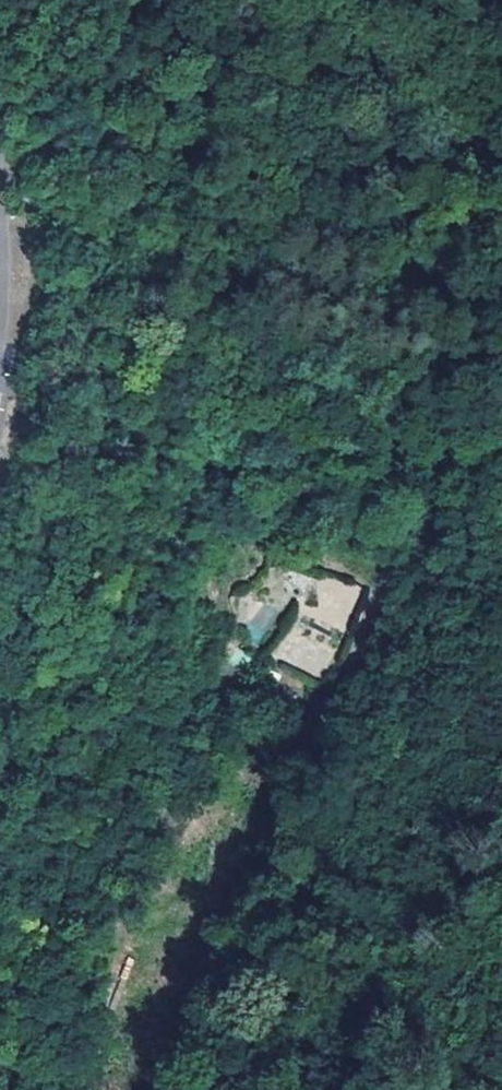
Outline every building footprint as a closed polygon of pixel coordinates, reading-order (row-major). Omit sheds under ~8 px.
[(307,640),(291,635),(283,659),(324,674),(337,639),(310,630),(307,640)]
